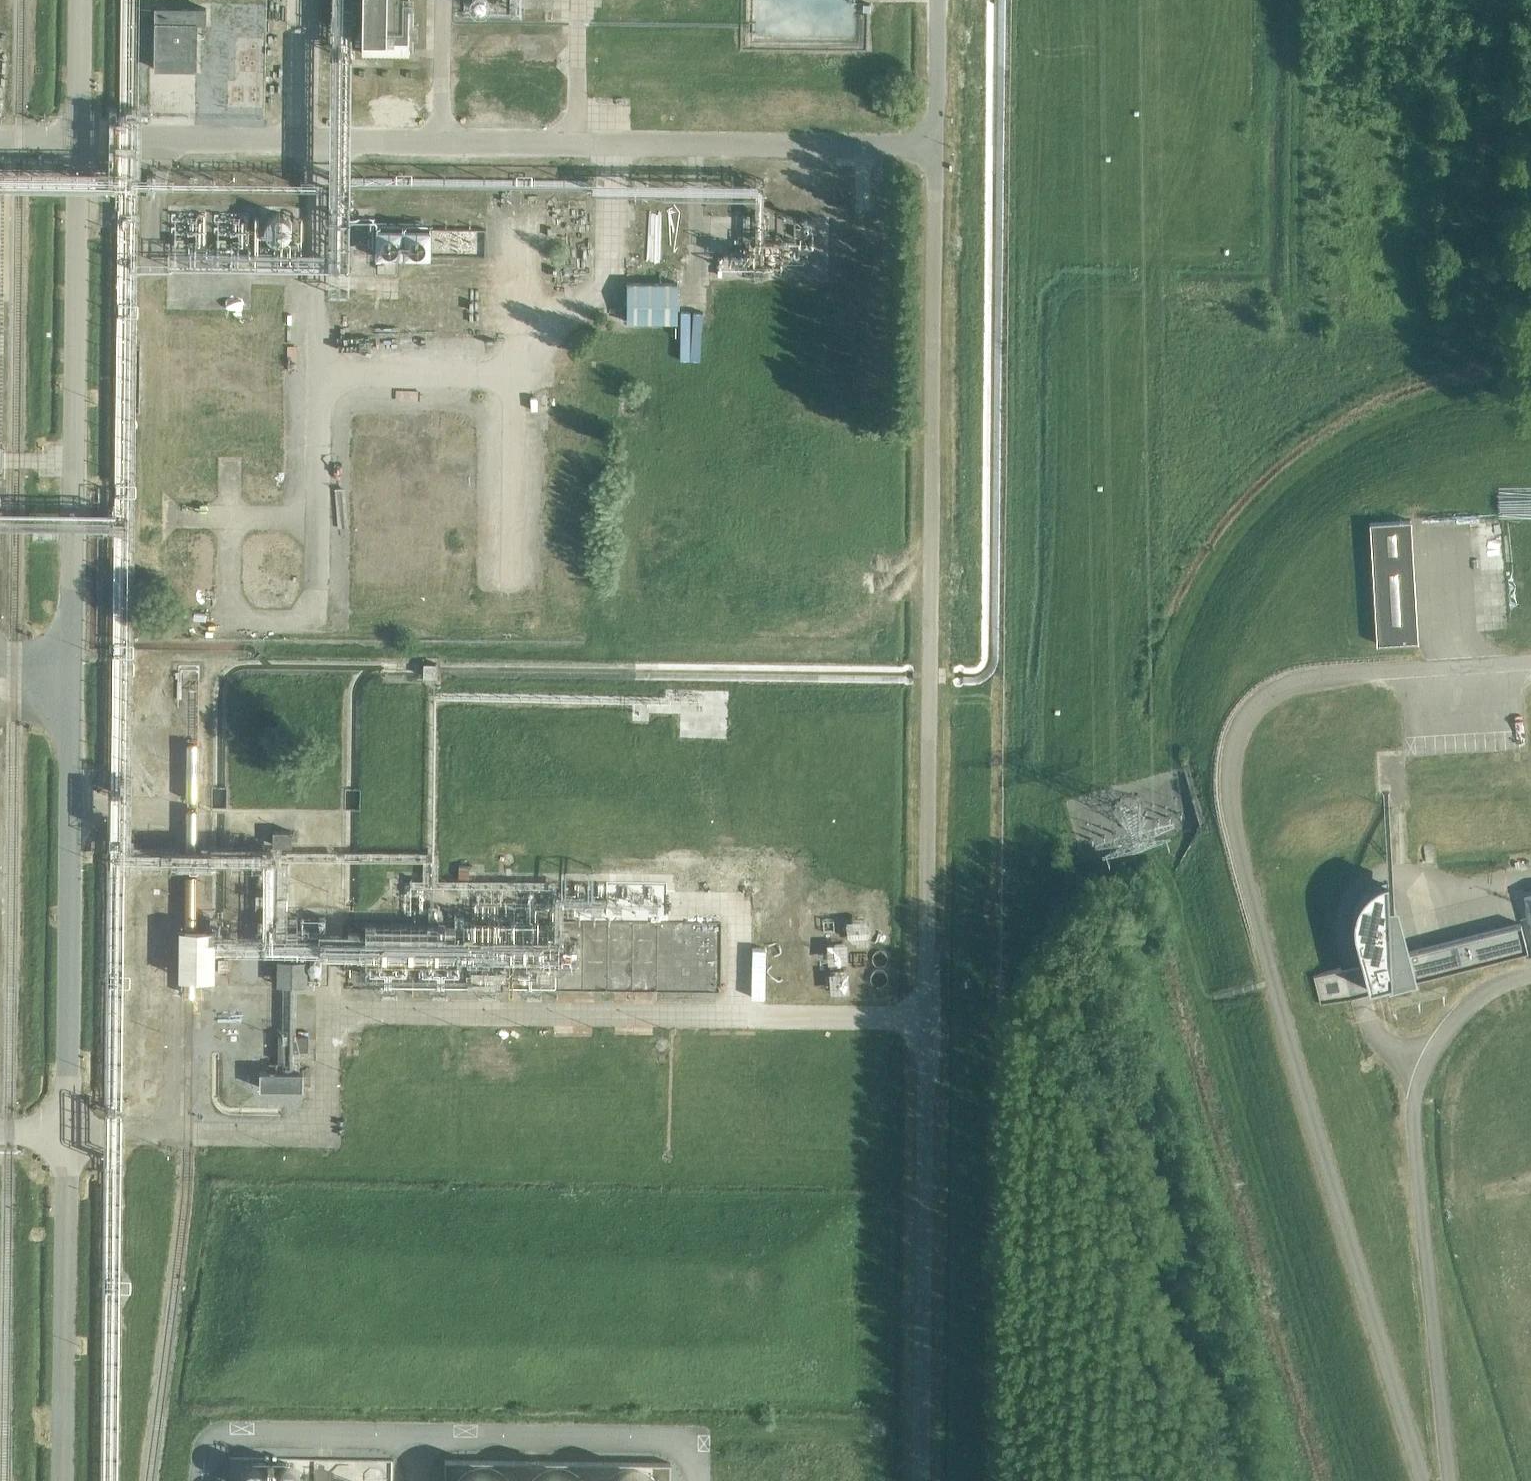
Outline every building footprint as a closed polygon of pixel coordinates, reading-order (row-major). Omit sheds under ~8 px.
[(373,47),(417,49),(418,25),(415,25),(416,0),(375,0),(373,47)] [(195,69),(195,22),(204,23),(205,8),(154,7),(154,68),(195,69)] [(444,246),(444,215),(388,215),(388,246),(444,246)] [(740,230),(738,248),(729,247),(728,252),(758,256),(757,266),(779,269),(781,248),(788,249),(789,240),(768,237),(768,233),(740,230)] [(626,283),(626,322),(676,322),(676,283),(626,283)] [(1370,523),(1377,643),(1418,641),(1411,520),(1370,523)] [(1355,932),(1355,936),(1362,963),(1313,976),(1320,1003),(1528,950),(1521,923),(1406,952),(1394,907),(1388,907),(1387,885),(1383,886),(1380,887),(1376,889),(1373,891),(1370,894),(1367,897),(1365,899),(1362,903),(1360,906),(1358,909),(1357,913),(1356,917),(1355,921),(1355,925),(1355,929),(1355,932)] [(271,932),(253,933),(253,920),(229,920),(230,944),(258,943),(258,945),(271,945),(271,932)] [(317,951),(284,949),(282,977),(315,979),(317,951)] [(267,1060),(267,1085),(311,1087),(312,1061),(267,1060)] [(245,1451),(244,1473),(244,1480),(325,1480),(352,1471),(352,1454),(245,1451)]
